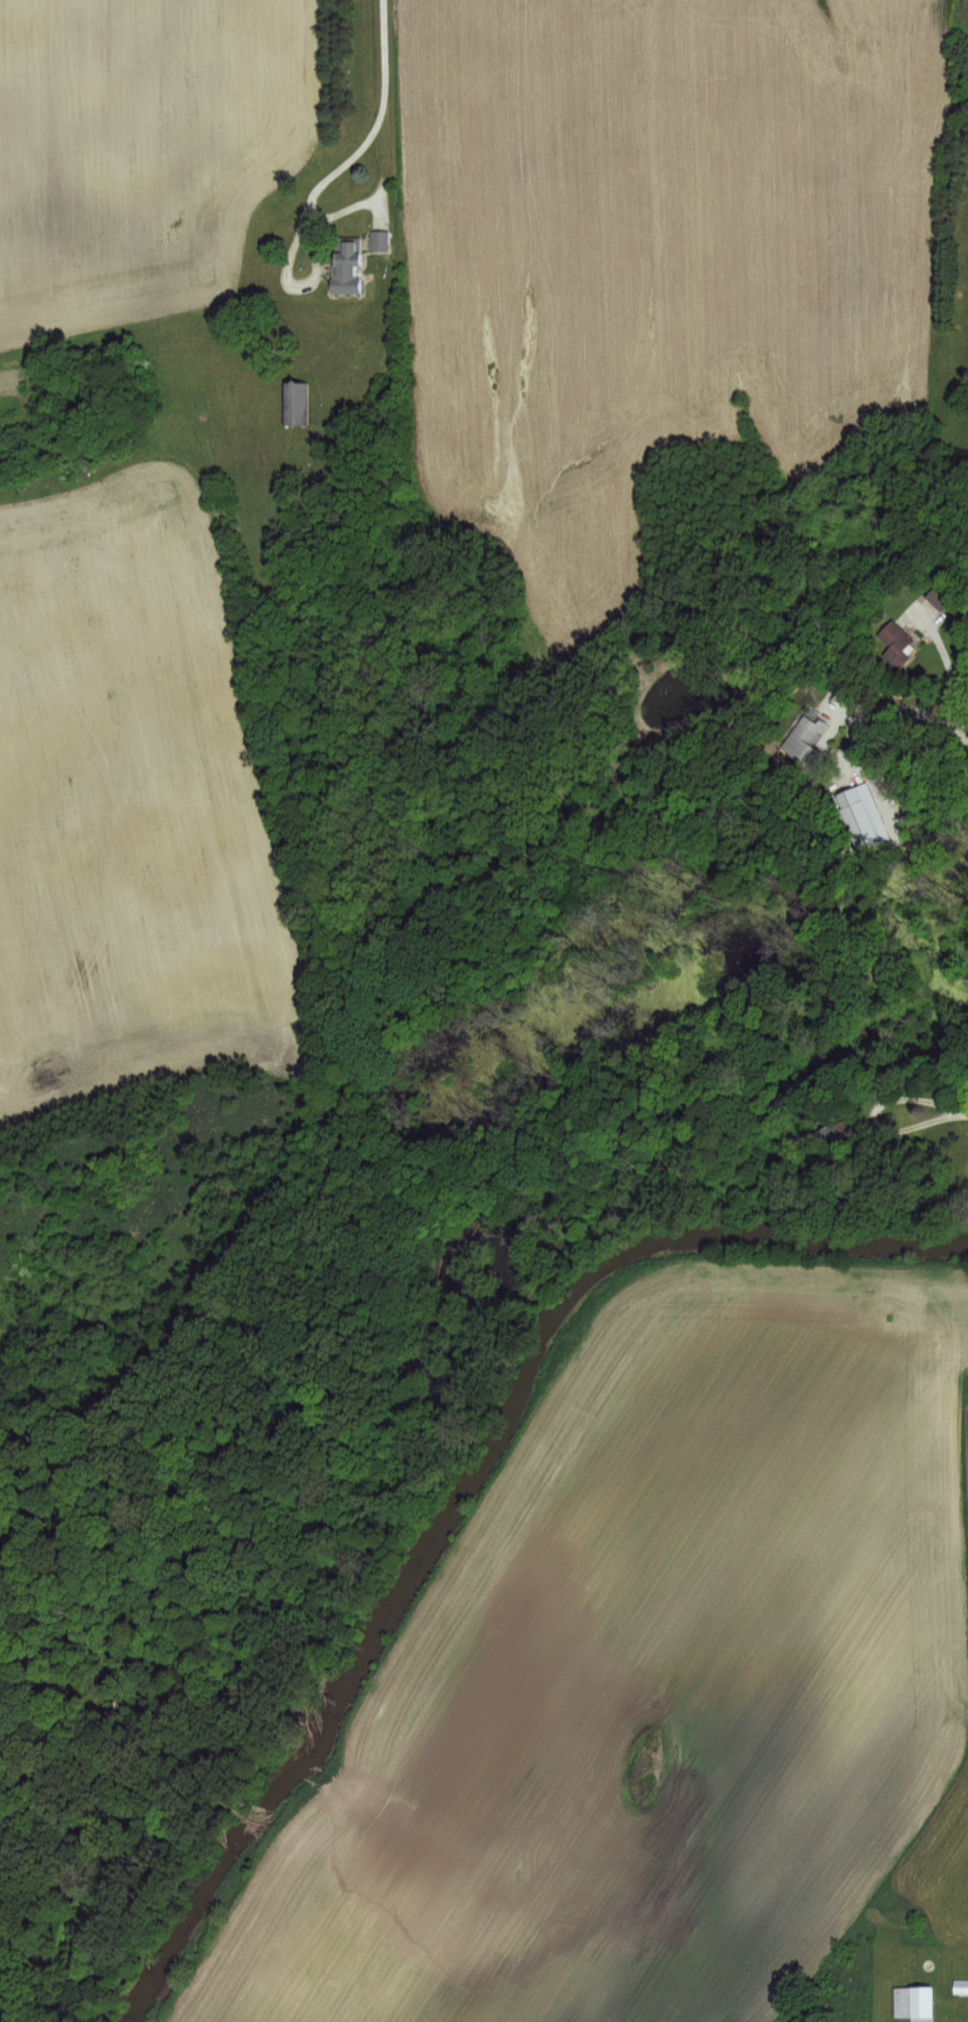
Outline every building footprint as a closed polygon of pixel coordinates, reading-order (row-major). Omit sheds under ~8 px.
[(375,230),(393,230),(393,251),(375,251),(375,230)] [(347,239),(361,240),(361,252),(366,252),(366,265),(360,265),(359,279),(362,279),(362,293),(335,292),(336,263),(341,263),(341,250),(347,250),(347,239)] [(286,381),(308,381),(308,424),(286,424),(286,381)] [(935,585),(950,598),(939,610),(924,597),(935,585)] [(890,621),(913,640),(907,643),(914,649),(899,667),(884,655),(892,645),(879,634),(890,621)] [(805,716),(816,724),(819,718),(827,724),(812,746),(823,754),(811,770),(781,749),(805,716)] [(833,795),(853,786),(876,843),(857,851),(833,795)] [(812,1134),(834,1126),(843,1153),(829,1158),(822,1140),(815,1142),(812,1134)] [(891,1988),(892,2018),(908,2018),(908,2021),(930,2021),(930,1988),(891,1988)]
